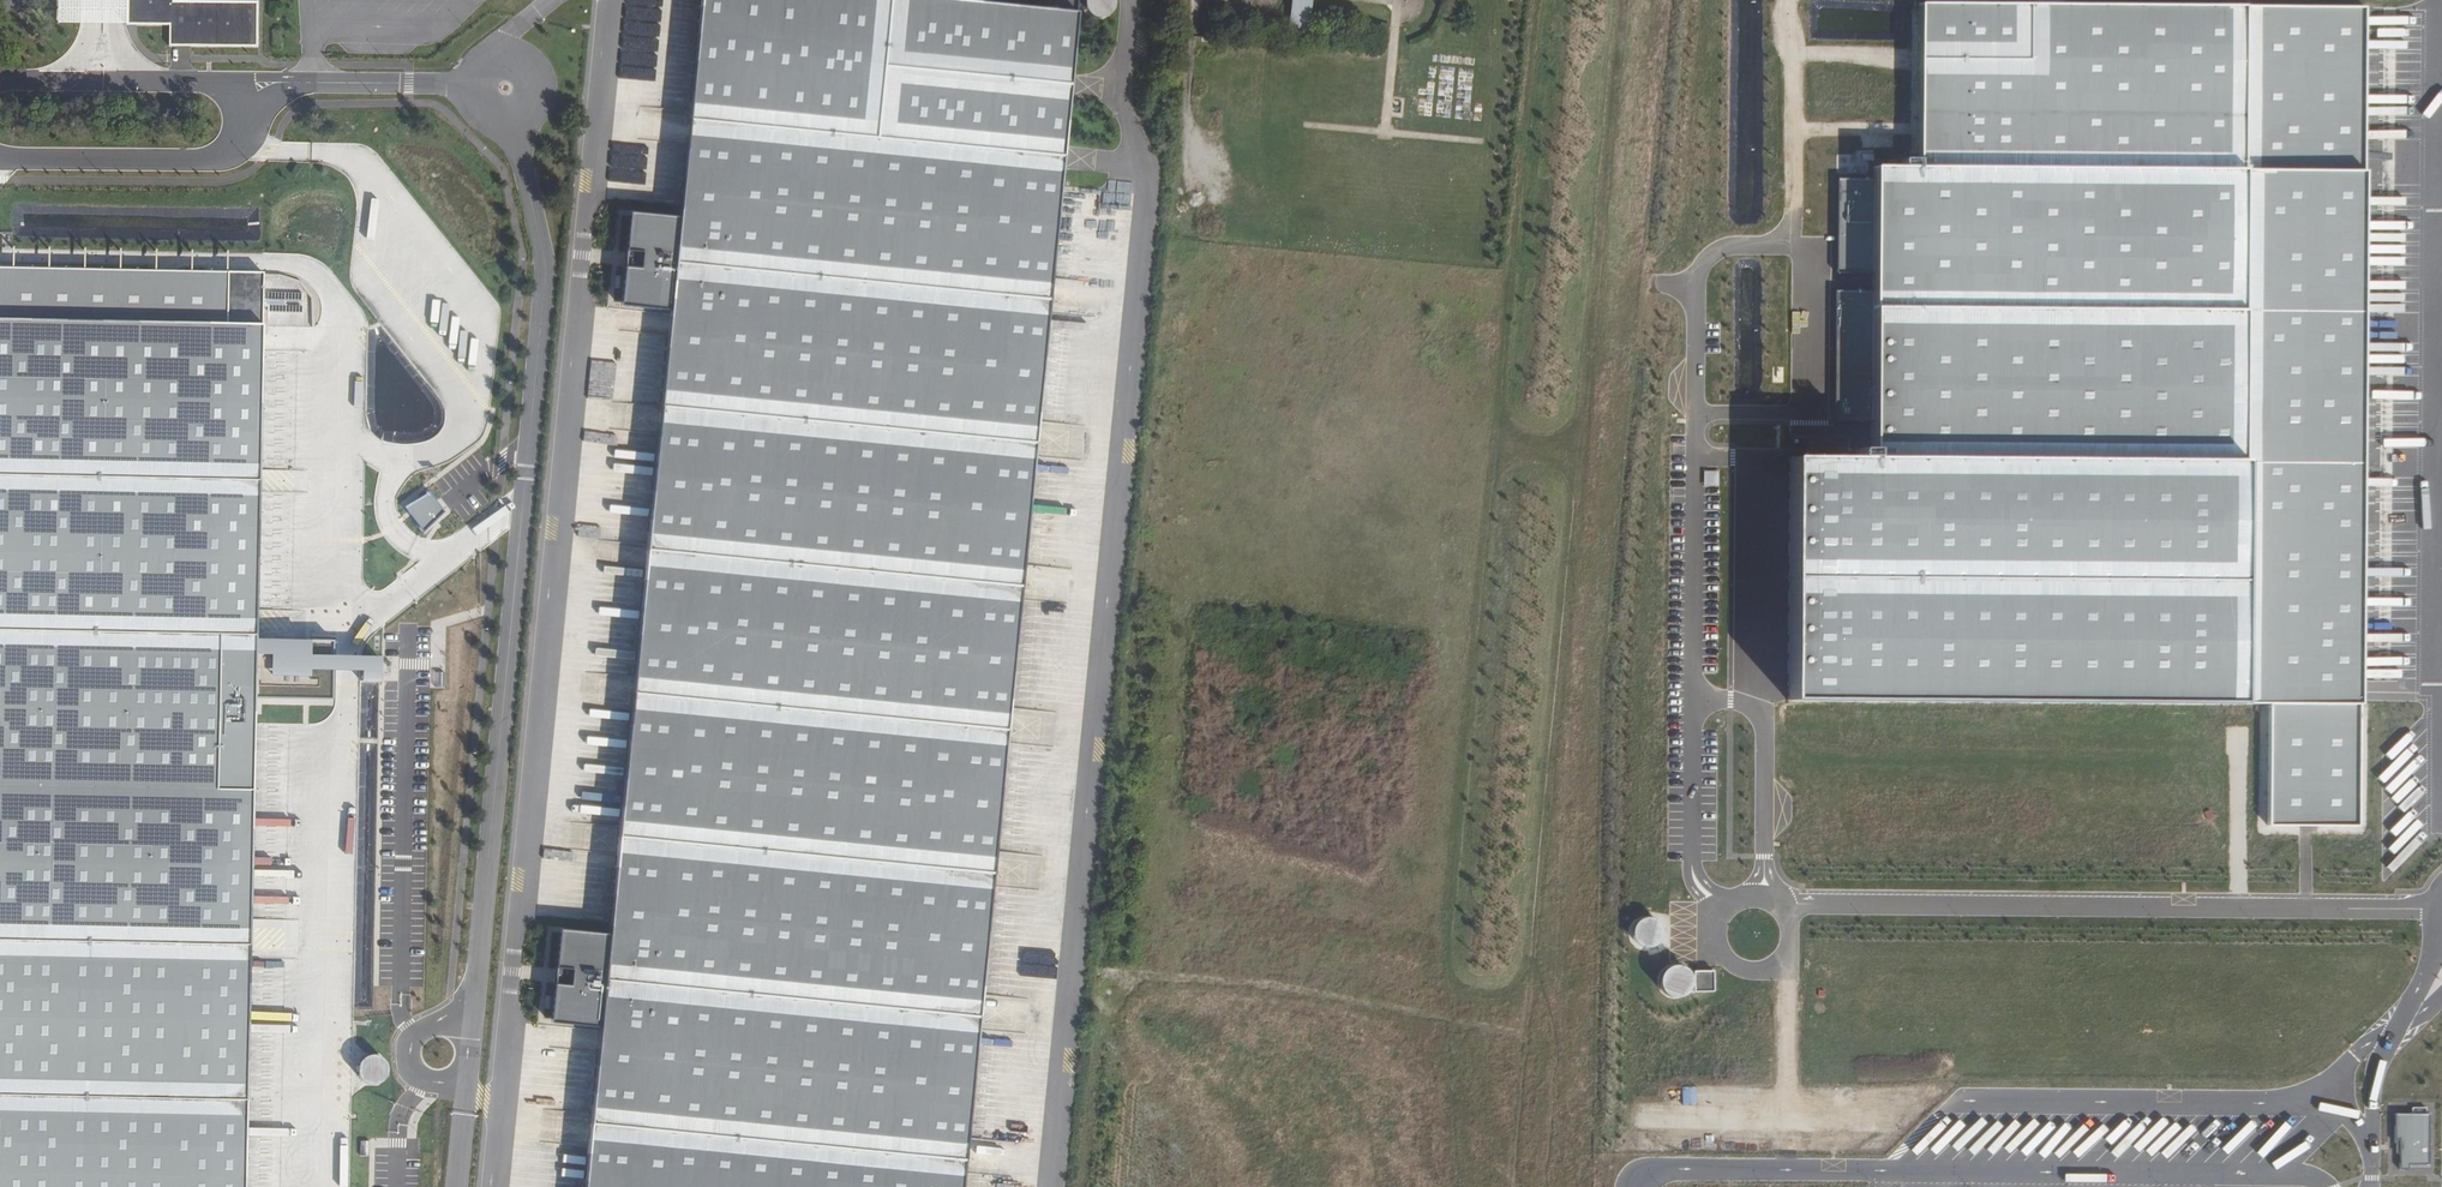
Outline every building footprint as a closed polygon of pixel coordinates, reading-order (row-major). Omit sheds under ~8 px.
[(255,40),(255,21),(255,0),(137,0),(136,18),(170,18),(170,39),(255,40)] [(1065,0),(696,0),(612,924),(562,920),(554,1013),(604,1018),(587,1186),(965,1186),(1084,2),(1065,0)] [(1877,450),(1799,449),(1796,696),(2268,702),(2268,827),(2358,828),(2368,0),(1943,0),(1941,155),(1880,154),(1877,450)] [(1289,31),(1307,33),(1310,6),(1292,4),(1289,31)] [(255,41),(269,41),(269,21),(255,21),(255,40),(255,41)] [(265,272),(0,267),(0,1186),(243,1186),(265,272)] [(346,460),(345,516),(363,516),(364,460),(346,460)] [(428,489),(405,508),(424,531),(447,512),(428,489)] [(1730,527),(1730,548),(1746,549),(1747,527),(1730,527)] [(361,568),(361,556),(350,556),(350,549),(345,549),(344,567),(361,568)] [(1634,944),(1661,944),(1661,917),(1633,917),(1634,944)] [(1664,991),(1713,993),(1714,966),(1664,965),(1664,991)] [(388,1075),(377,1052),(358,1061),(369,1084),(388,1075)] [(2431,1173),(2432,1113),(2396,1112),(2396,1173),(2431,1173)] [(1812,1133),(1812,1152),(1827,1152),(1826,1133),(1812,1133)]
